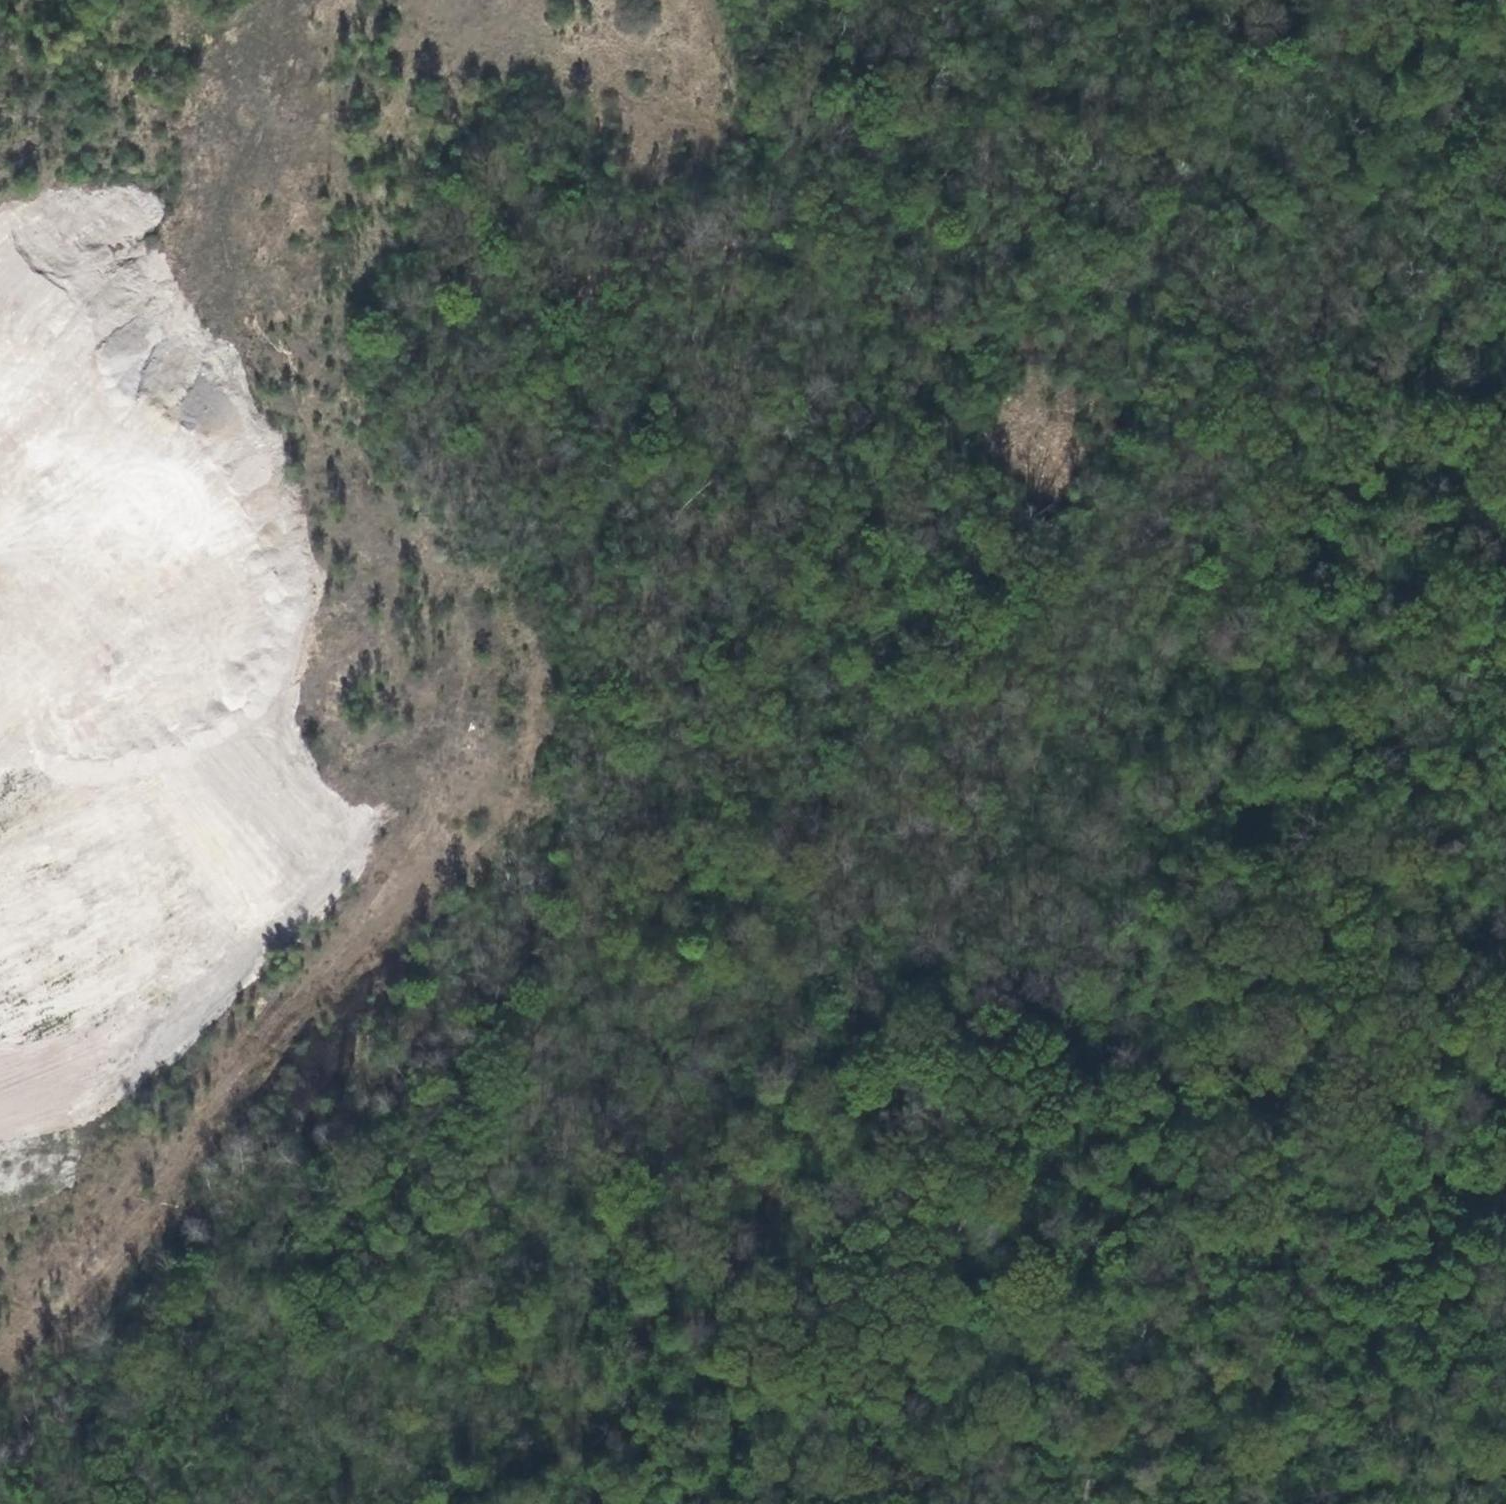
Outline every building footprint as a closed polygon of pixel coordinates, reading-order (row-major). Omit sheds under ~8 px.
[(207,406),(216,388),(196,379),(187,397),(207,406)]
